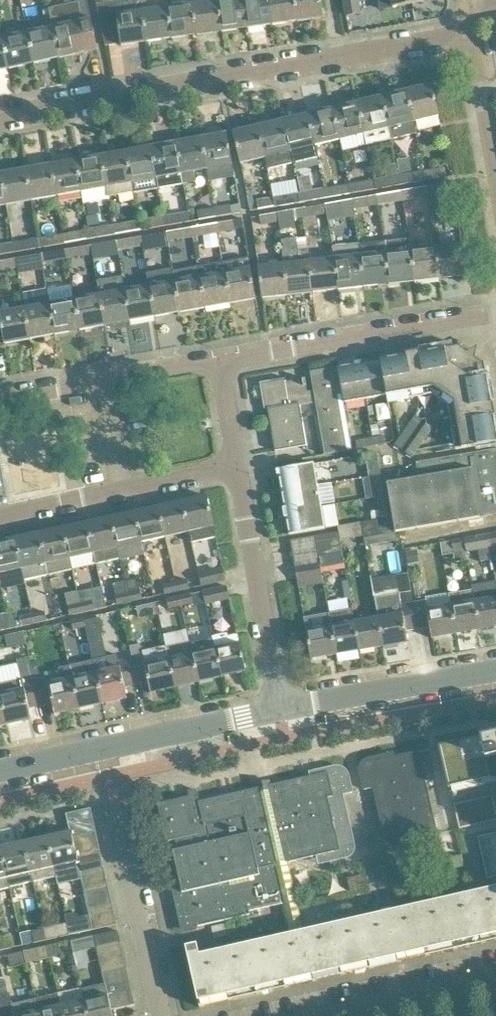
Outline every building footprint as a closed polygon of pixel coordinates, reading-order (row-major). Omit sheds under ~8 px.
[(140,0),(120,0),(97,3),(105,46),(121,44),(121,46),(146,43),(140,0)] [(168,6),(167,0),(140,0),(146,43),(172,39),(167,6),(168,6)] [(218,0),(212,0),(192,3),(197,36),(222,33),(218,0)] [(243,0),(218,0),(222,33),(247,29),(243,0)] [(247,29),(272,26),(269,0),(243,0),(247,29)] [(272,26),(298,22),(294,0),(269,0),(272,26)] [(321,0),(294,0),(298,22),(323,19),(321,0)] [(358,0),(343,0),(346,16),(360,13),(358,0)] [(380,10),(392,7),(425,2),(424,0),(378,0),(380,10)] [(98,51),(88,1),(49,8),(52,26),(59,59),(85,53),(98,51)] [(192,3),(168,6),(167,6),(172,39),(197,36),(192,3)] [(59,59),(52,26),(27,31),(34,64),(59,59)] [(34,64),(27,31),(2,37),(9,69),(34,64)] [(2,37),(0,37),(0,71),(9,69),(2,37)] [(440,115),(433,84),(407,90),(415,121),(440,115)] [(407,90),(383,96),(393,140),(418,134),(415,121),(407,90)] [(393,140),(383,96),(358,102),(365,133),(368,145),(393,140)] [(365,133),(358,102),(333,108),(341,139),(365,133)] [(341,139),(333,108),(308,114),(316,145),(341,139)] [(319,157),(316,145),(308,114),(283,119),(294,163),(319,157)] [(294,163),(283,119),(259,125),(266,157),(269,169),(294,163)] [(266,157),(259,125),(233,131),(241,163),(266,157)] [(233,165),(228,133),(201,138),(207,169),(233,165)] [(207,169),(201,138),(176,142),(183,182),(184,184),(195,182),(194,172),(207,169)] [(176,142),(151,146),(158,187),(183,182),(176,142)] [(133,192),(158,187),(151,146),(126,151),(133,192)] [(133,192),(126,151),(101,155),(108,196),(133,192)] [(108,196),(101,155),(76,160),(81,191),(82,191),(84,203),(109,199),(108,196)] [(81,191),(76,160),(51,164),(56,196),(81,191)] [(56,196),(51,164),(26,169),(31,200),(56,196)] [(442,177),(440,168),(424,171),(425,180),(442,177)] [(31,200),(26,169),(1,173),(6,205),(31,200)] [(425,180),(424,171),(407,173),(409,183),(425,180)] [(391,186),(390,176),(374,179),(375,189),(391,186)] [(375,189),(374,179),(349,183),(350,193),(375,189)] [(456,191),(454,181),(426,186),(428,196),(456,191)] [(350,193),(349,183),(324,188),(325,197),(350,193)] [(428,196),(426,186),(410,189),(412,199),(428,196)] [(325,197),(324,188),(299,192),(300,202),(325,197)] [(300,202),(299,192),(274,196),(275,206),(300,202)] [(394,202),(393,192),(376,195),(378,205),(394,202)] [(275,206),(274,196),(254,200),(253,193),(247,194),(250,210),(275,206)] [(376,195),(360,198),(362,207),(378,205),(376,195)] [(351,199),(326,204),(328,213),(329,221),(354,216),(353,209),(351,199)] [(326,204),(310,207),(312,216),(328,213),(326,204)] [(232,214),(230,205),(214,207),(215,217),(232,214)] [(215,217),(214,207),(198,210),(199,220),(215,217)] [(293,210),(276,212),(278,222),(294,219),(293,210)] [(278,222),(276,212),(260,215),(261,225),(278,222)] [(182,223),(180,213),(164,216),(165,225),(182,223)] [(165,225),(164,216),(148,219),(149,228),(165,225)] [(244,228),(242,218),(216,223),(218,232),(244,228)] [(130,222),(113,224),(115,234),(132,231),(130,222)] [(216,223),(200,226),(202,235),(218,232),(216,223)] [(113,224),(97,227),(99,237),(115,234),(113,224)] [(183,229),(166,232),(168,241),(184,238),(183,229)] [(80,230),(63,233),(65,243),(81,240),(80,230)] [(168,241),(166,232),(141,236),(143,246),(168,241)] [(65,243),(63,233),(38,238),(40,247),(65,243)] [(133,237),(116,240),(118,250),(134,247),(133,237)] [(40,247),(38,238),(13,242),(15,252),(40,247)] [(282,240),(284,263),(288,296),(314,293),(310,260),(309,252),(299,253),(298,238),(282,240)] [(415,282),(411,250),(410,238),(385,241),(389,285),(415,282)] [(118,250),(116,240),(91,245),(93,254),(118,250)] [(389,285),(385,241),(360,243),(364,287),(389,285)] [(13,242),(0,244),(0,255),(15,252),(13,242)] [(364,287),(360,243),(359,243),(333,246),(334,257),(335,257),(339,290),(364,287)] [(466,276),(462,244),(436,247),(440,279),(466,276)] [(83,246),(66,249),(68,259),(84,256),(83,246)] [(440,279),(436,247),(411,250),(415,282),(440,279)] [(68,259),(66,249),(50,252),(52,261),(68,259)] [(41,253),(16,258),(18,268),(43,263),(41,253)] [(335,257),(334,257),(310,260),(314,293),(339,290),(335,257)] [(16,258),(0,260),(0,271),(18,268),(16,258)] [(249,258),(224,262),(231,304),(257,299),(249,258)] [(231,304),(224,262),(199,266),(206,308),(231,304)] [(288,296),(284,263),(259,266),(263,299),(288,296)] [(199,266),(173,271),(181,313),(206,308),(199,266)] [(173,269),(148,274),(150,286),(156,317),(181,313),(173,271),(173,269)] [(123,276),(98,281),(100,294),(106,326),(131,321),(125,290),(123,276)] [(156,317),(150,286),(125,290),(131,321),(156,317)] [(48,290),(23,295),(25,308),(31,339),(56,334),(50,303),(48,290)] [(106,326),(100,294),(75,299),(81,330),(106,326)] [(81,330),(75,299),(50,303),(56,334),(81,330)] [(25,308),(0,312),(0,344),(31,339),(25,308)] [(484,362),(483,363),(476,358),(475,354),(474,351),(467,352),(460,347),(460,346),(445,348),(423,352),(413,354),(403,356),(380,360),(386,395),(388,401),(420,396),(433,393),(448,404),(450,417),(454,443),(456,450),(495,443),(495,432),(494,419),(492,410),(490,400),(484,362)] [(386,395),(380,360),(360,363),(366,399),(386,395)] [(366,399),(360,363),(338,367),(344,403),(366,399)] [(276,408),(268,409),(276,451),(307,446),(300,404),(318,401),(322,425),(320,426),(325,455),(352,450),(344,403),(338,367),(310,372),(314,391),(308,392),(306,380),(287,384),(286,379),(271,382),(276,408)] [(416,414),(409,424),(416,429),(423,419),(422,419),(416,414)] [(426,423),(419,432),(427,437),(433,427),(427,423),(426,423)] [(409,424),(402,435),(408,439),(416,429),(409,424)] [(419,432),(413,442),(420,447),(427,437),(419,432)] [(386,443),(385,435),(370,438),(372,445),(386,443)] [(402,435),(395,444),(401,449),(408,439),(402,435)] [(372,445),(370,438),(356,440),(357,448),(372,445)] [(413,442),(406,452),(413,457),(418,449),(420,447),(413,442)] [(416,462),(419,478),(388,483),(393,517),(362,523),(364,535),(365,537),(480,518),(480,517),(495,515),(495,449),(416,462)] [(381,475),(377,452),(365,454),(369,477),(381,475)] [(318,486),(314,463),(282,469),(284,478),(280,479),(283,495),(287,494),(286,492),(318,486)] [(384,491),(381,475),(369,477),(372,493),(384,491)] [(322,507),(318,486),(286,492),(287,494),(290,512),(290,513),(322,507)] [(389,518),(384,491),(372,493),(373,498),(377,497),(380,519),(389,518)] [(216,537),(208,496),(183,502),(189,532),(191,542),(216,537)] [(189,532),(183,502),(159,507),(166,538),(189,532)] [(290,512),(286,512),(290,535),(326,529),(339,526),(336,505),(322,507),(290,513),(290,512)] [(166,538),(159,507),(136,512),(142,543),(166,538)] [(142,543),(136,512),(112,517),(118,548),(142,543)] [(121,558),(118,548),(112,517),(88,522),(95,553),(97,563),(121,558)] [(95,553),(88,522),(62,528),(69,558),(95,553)] [(364,535),(362,523),(338,527),(338,532),(339,532),(341,539),(364,535)] [(71,568),(69,558),(62,528),(39,533),(48,573),(71,568)] [(341,545),(341,539),(339,532),(338,532),(316,536),(318,550),(341,545)] [(48,574),(48,573),(39,533),(16,538),(25,579),(48,574)] [(491,547),(489,535),(465,539),(467,548),(478,546),(480,561),(493,559),(491,547)] [(318,550),(316,536),(291,541),(294,556),(318,552),(318,550)] [(16,538),(0,541),(0,578),(2,585),(25,579),(16,538)] [(465,539),(453,541),(454,550),(467,548),(465,539)] [(417,549),(405,551),(407,564),(419,562),(417,549)] [(229,550),(205,550),(206,564),(229,563),(229,550)] [(320,564),(318,552),(294,556),(296,569),(320,564)] [(172,573),(193,568),(191,560),(170,564),(172,573)] [(323,577),(320,564),(296,569),(299,582),(323,577)] [(226,580),(223,569),(223,567),(199,573),(202,585),(202,586),(226,580)] [(190,589),(188,579),(176,581),(178,591),(190,589)] [(178,591),(176,581),(163,584),(165,594),(178,591)] [(472,586),(473,589),(475,600),(476,600),(481,630),(495,627),(495,582),(472,586)] [(231,607),(230,599),(227,586),(204,591),(206,604),(214,602),(216,610),(231,607)] [(481,630),(476,600),(475,600),(473,589),(449,593),(451,604),(456,634),(481,630)] [(140,590),(128,592),(131,602),(143,599),(142,598),(140,590)] [(411,590),(399,592),(374,597),(378,618),(379,617),(384,647),(408,642),(406,632),(418,630),(413,602),(411,590)] [(128,592),(116,595),(118,604),(118,605),(131,602),(128,592)] [(194,603),(192,594),(192,593),(179,596),(181,606),(194,603)] [(181,606),(179,596),(167,599),(169,608),(181,606)] [(95,610),(93,600),(81,603),(83,612),(95,610)] [(451,604),(427,608),(426,600),(413,602),(418,630),(430,628),(432,638),(456,634),(451,604)] [(159,614),(156,602),(137,606),(139,619),(159,614)] [(83,612),(81,603),(68,606),(70,615),(83,612)] [(360,651),(355,623),(355,622),(352,609),(328,613),(331,626),(332,626),(337,655),(360,651)] [(47,620),(45,611),(33,614),(35,623),(47,620)] [(328,613),(304,618),(311,659),(337,655),(332,626),(331,626),(328,613)] [(35,623),(33,614),(21,617),(23,626),(35,623)] [(86,627),(85,618),(84,617),(72,620),(73,630),(86,627)] [(379,617),(378,618),(355,622),(355,623),(360,651),(384,647),(379,617)] [(246,672),(238,635),(238,634),(229,637),(228,633),(214,636),(214,637),(213,637),(222,677),(246,672)] [(213,637),(190,643),(198,682),(222,677),(213,637)] [(190,643),(190,641),(166,646),(169,658),(168,658),(174,688),(198,682),(190,643)] [(174,688),(168,658),(145,663),(141,643),(128,646),(130,657),(136,684),(147,682),(150,693),(174,688)] [(136,684),(130,657),(118,660),(119,666),(112,668),(109,656),(93,660),(103,704),(127,698),(125,687),(136,684)] [(103,704),(93,660),(70,665),(79,709),(103,704)] [(79,709),(70,665),(59,667),(61,679),(48,682),(46,676),(35,678),(41,705),(52,703),(55,714),(79,709)] [(35,678),(23,681),(23,679),(0,684),(0,687),(8,724),(32,719),(29,708),(41,705),(35,678)] [(0,687),(0,726),(8,724),(0,687)] [(438,746),(448,789),(492,778),(488,765),(495,763),(495,733),(438,746)] [(438,834),(419,751),(378,760),(377,758),(369,760),(367,761),(365,761),(364,762),(363,763),(362,765),(361,766),(361,767),(361,769),(360,770),(360,772),(361,773),(365,790),(376,787),(388,838),(389,841),(390,843),(392,844),(394,845),(396,845),(421,839),(420,838),(438,834)] [(353,846),(342,796),(353,794),(350,778),(349,776),(348,774),(347,772),(346,771),(345,770),(344,770),(342,769),(341,768),(339,768),(337,768),(336,768),(328,770),(328,773),(200,801),(198,790),(196,791),(197,795),(158,804),(167,842),(176,840),(178,849),(173,850),(182,892),(177,894),(185,929),(251,914),(250,910),(284,903),(291,933),(304,930),(288,862),(317,856),(318,862),(349,856),(350,854),(352,853),(353,851),(353,848),(353,846)] [(454,804),(460,829),(495,820),(495,807),(493,795),(454,804)] [(70,831),(71,831),(72,837),(96,831),(91,808),(66,814),(70,831)] [(70,831),(47,836),(54,867),(55,867),(57,876),(56,876),(58,883),(81,878),(80,872),(78,860),(75,848),(72,837),(71,831),(70,831)] [(99,843),(96,831),(72,837),(75,848),(99,843)] [(478,836),(488,878),(495,877),(495,832),(478,836)] [(54,867),(47,836),(24,841),(33,881),(57,876),(55,867),(54,867)] [(33,881),(24,841),(1,847),(10,887),(33,881)] [(102,855),(99,843),(75,848),(78,860),(102,855)] [(1,847),(0,847),(0,889),(10,887),(1,847)] [(464,865),(462,854),(451,856),(453,868),(464,865)] [(104,866),(102,855),(78,860),(80,872),(104,866)] [(107,878),(104,866),(80,872),(81,878),(83,883),(107,878)] [(109,889),(107,878),(83,883),(85,895),(109,889)] [(495,940),(495,887),(304,930),(291,933),(200,954),(197,943),(186,946),(200,1007),(495,940)] [(112,901),(109,889),(85,895),(88,906),(112,901)] [(115,913),(112,901),(88,906),(90,917),(90,918),(115,913)] [(62,920),(61,906),(38,908),(39,922),(62,920)] [(117,924),(115,913),(90,918),(93,929),(93,930),(117,924)] [(90,917),(67,922),(70,934),(93,929),(90,918),(90,917)] [(70,934),(67,922),(44,927),(46,940),(70,934)] [(46,940),(44,927),(32,930),(35,942),(46,940)] [(14,936),(18,947),(33,942),(29,930),(14,936)] [(97,949),(121,944),(118,931),(94,937),(97,948),(97,949)] [(9,935),(0,937),(0,950),(12,947),(9,935)] [(94,936),(72,940),(74,953),(97,948),(94,937),(94,936)] [(62,955),(59,943),(48,945),(50,958),(62,955)] [(124,956),(121,944),(97,949),(100,961),(124,956)] [(50,958),(48,945),(24,951),(27,963),(50,958)] [(127,968),(124,956),(100,961),(103,974),(127,968)] [(130,980),(127,968),(103,974),(106,986),(130,980)] [(2,1015),(39,1015),(35,1000),(13,1005),(10,992),(8,993),(5,979),(0,980),(0,1006),(2,1015)] [(133,992),(130,980),(106,986),(107,993),(109,993),(110,997),(133,992)] [(110,997),(109,993),(107,993),(106,986),(105,983),(82,988),(88,1015),(114,1015),(112,1010),(110,997)] [(58,993),(63,1015),(88,1015),(82,988),(58,993)] [(136,1004),(133,992),(110,997),(112,1010),(136,1004)] [(58,993),(35,998),(35,1000),(39,1015),(63,1015),(58,993)]
